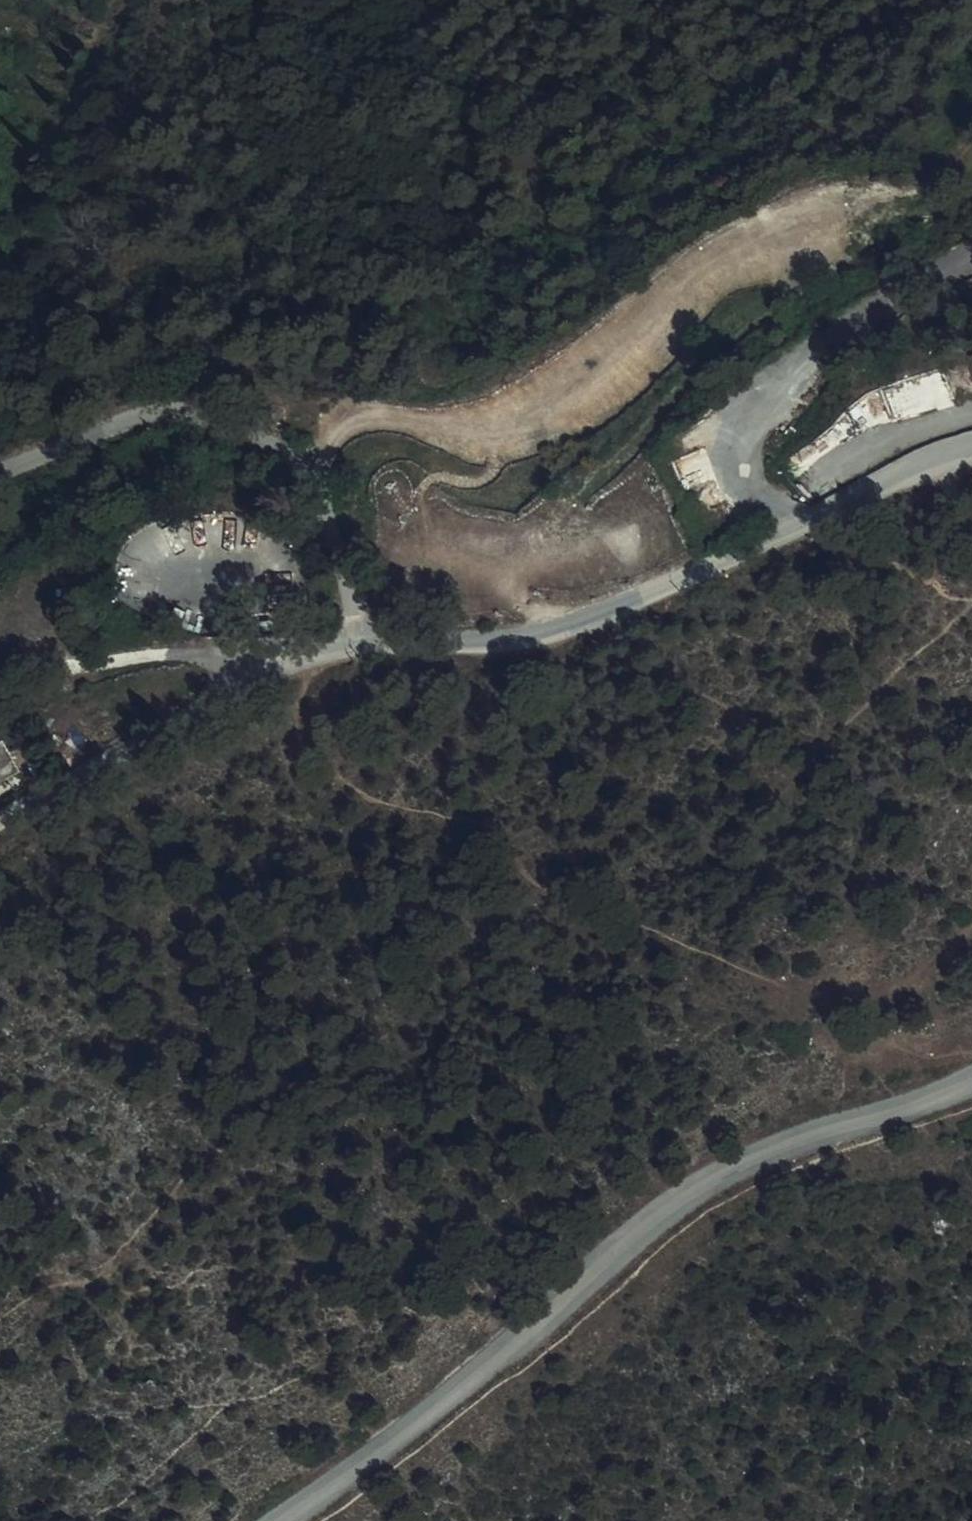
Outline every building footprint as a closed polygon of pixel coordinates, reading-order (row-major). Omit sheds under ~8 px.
[(22,768),(7,738),(0,741),(0,779),(22,768)]
